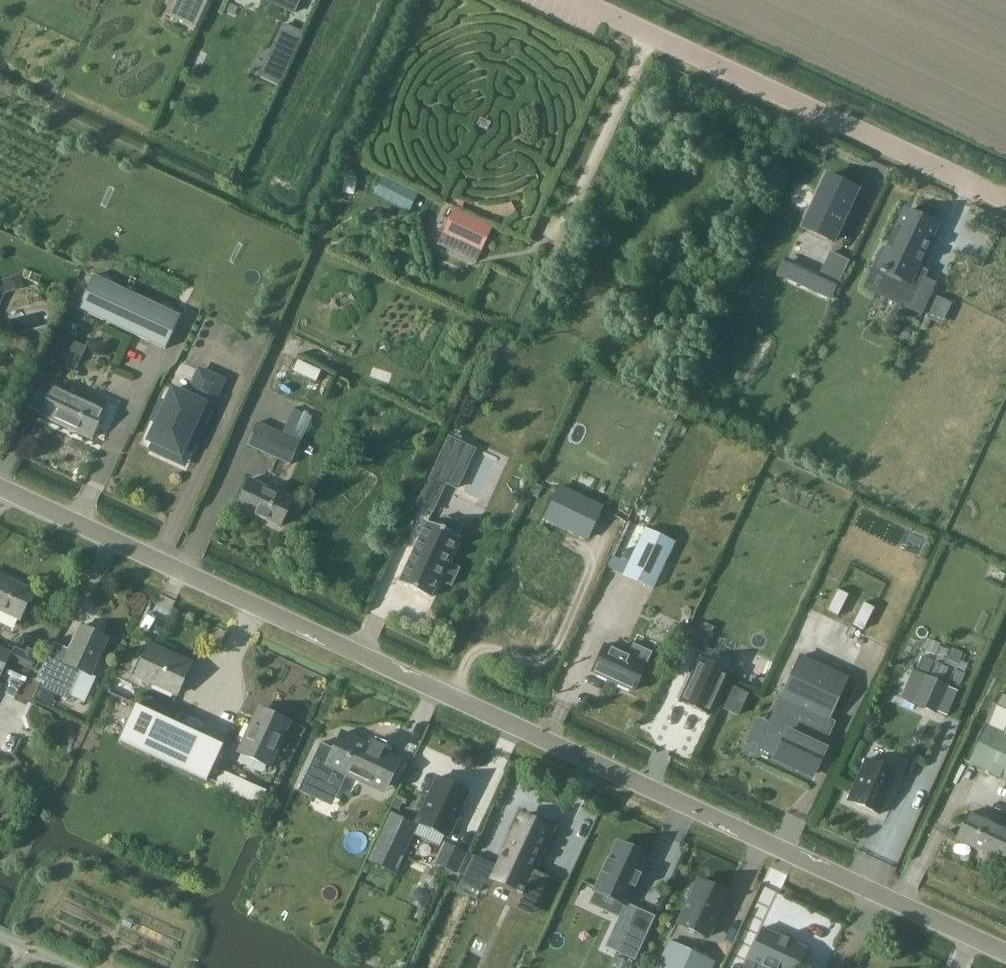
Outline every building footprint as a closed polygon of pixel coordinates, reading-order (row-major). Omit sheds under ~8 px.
[(166,15),(195,28),(208,0),(173,0),(166,15)] [(275,5),(294,13),(300,0),(278,0),(275,5)] [(283,24),(259,76),(278,85),(302,33),(283,24)] [(812,209),(802,228),(831,242),(856,189),(827,175),(818,196),(816,194),(809,208),(812,209)] [(383,178),(375,194),(410,212),(418,195),(383,178)] [(882,248),(873,266),(893,276),(889,285),(904,292),(897,305),(910,311),(928,272),(917,267),(936,226),(904,212),(886,250),(882,248)] [(481,251),(492,228),(464,215),(453,238),(481,251)] [(819,276),(837,285),(848,262),(830,253),(819,276)] [(784,260),(778,273),(831,297),(837,285),(819,276),(784,260)] [(180,317),(93,276),(78,309),(165,349),(180,317)] [(20,277),(3,281),(6,293),(23,289),(20,277)] [(938,296),(928,318),(942,325),(952,303),(938,296)] [(74,343),(60,336),(51,356),(65,363),(74,343)] [(105,407),(56,385),(65,364),(46,356),(32,385),(50,393),(41,413),(91,436),(105,407)] [(209,409),(222,381),(199,371),(187,397),(172,390),(165,405),(162,403),(153,420),(157,422),(149,441),(180,455),(203,406),(209,409)] [(306,432),(287,423),(282,434),(257,423),(247,444),(290,464),(306,432)] [(432,512),(446,483),(431,476),(418,505),(432,512)] [(237,507),(280,527),(292,500),(250,480),(237,507)] [(557,488),(543,517),(589,538),(602,509),(557,488)] [(446,564),(458,537),(427,522),(399,583),(430,598),(438,580),(451,586),(458,569),(446,564)] [(623,575),(652,589),(674,544),(645,530),(623,575)] [(20,618),(34,589),(0,574),(0,608),(20,618)] [(704,623),(692,648),(702,653),(714,628),(704,623)] [(90,674),(107,637),(81,625),(68,653),(52,646),(37,679),(71,694),(79,677),(75,675),(78,668),(90,674)] [(929,640),(924,652),(936,657),(941,645),(929,640)] [(604,646),(592,672),(634,691),(652,653),(632,644),(626,657),(604,646)] [(11,652),(0,646),(0,676),(8,660),(11,652)] [(190,668),(165,657),(167,653),(151,646),(137,676),(178,695),(190,668)] [(11,652),(8,660),(35,672),(43,655),(27,648),(25,653),(13,648),(12,651),(11,652)] [(951,650),(946,662),(958,667),(963,655),(951,650)] [(782,699),(759,747),(776,755),(775,757),(813,775),(825,750),(821,748),(833,723),(827,721),(847,678),(800,656),(781,698),(782,699)] [(922,657),(916,670),(928,675),(934,662),(922,657)] [(707,715),(727,672),(700,659),(680,702),(707,715)] [(936,664),(931,674),(944,680),(949,669),(936,664)] [(954,670),(950,681),(961,686),(965,675),(954,670)] [(936,713),(947,687),(925,677),(914,703),(936,713)] [(41,689),(37,699),(47,703),(51,694),(41,689)] [(725,709),(737,715),(746,694),(734,689),(725,709)] [(1005,779),(1005,696),(997,692),(967,761),(1005,779)] [(146,697),(141,708),(161,717),(166,706),(146,697)] [(135,705),(118,741),(207,782),(224,746),(161,717),(141,708),(135,705)] [(239,753),(270,767),(290,723),(263,710),(256,726),(252,724),(239,753)] [(347,770),(385,788),(399,760),(343,733),(327,766),(345,774),(347,770)] [(879,815),(897,774),(865,760),(847,801),(879,815)] [(223,772),(216,786),(259,805),(265,791),(223,772)] [(419,824),(414,835),(439,847),(444,836),(448,838),(469,793),(437,778),(416,823),(419,824)] [(340,806),(314,794),(308,808),(333,820),(340,806)] [(1003,862),(1005,855),(1005,831),(968,814),(956,841),(1003,862)] [(392,815),(371,860),(394,871),(415,826),(392,815)] [(496,881),(536,899),(538,895),(539,896),(547,878),(529,870),(548,829),(521,817),(514,832),(511,830),(502,849),(506,851),(493,879),(495,880),(496,881)] [(446,843),(437,861),(458,871),(467,852),(446,843)] [(639,874),(647,857),(616,843),(609,860),(607,859),(600,873),(602,874),(594,890),(625,905),(632,888),(634,889),(641,875),(639,874)] [(469,868),(462,884),(480,892),(484,884),(492,888),(496,881),(495,880),(493,879),(469,868)] [(680,927),(709,941),(729,898),(700,884),(698,888),(694,889),(690,895),(693,899),(680,927)] [(634,961),(655,917),(636,908),(615,952),(634,961)] [(744,967),(798,967),(807,949),(762,928),(744,967)] [(659,967),(693,967),(698,957),(670,944),(659,967)] [(610,967),(630,967),(632,965),(615,957),(610,967)]
